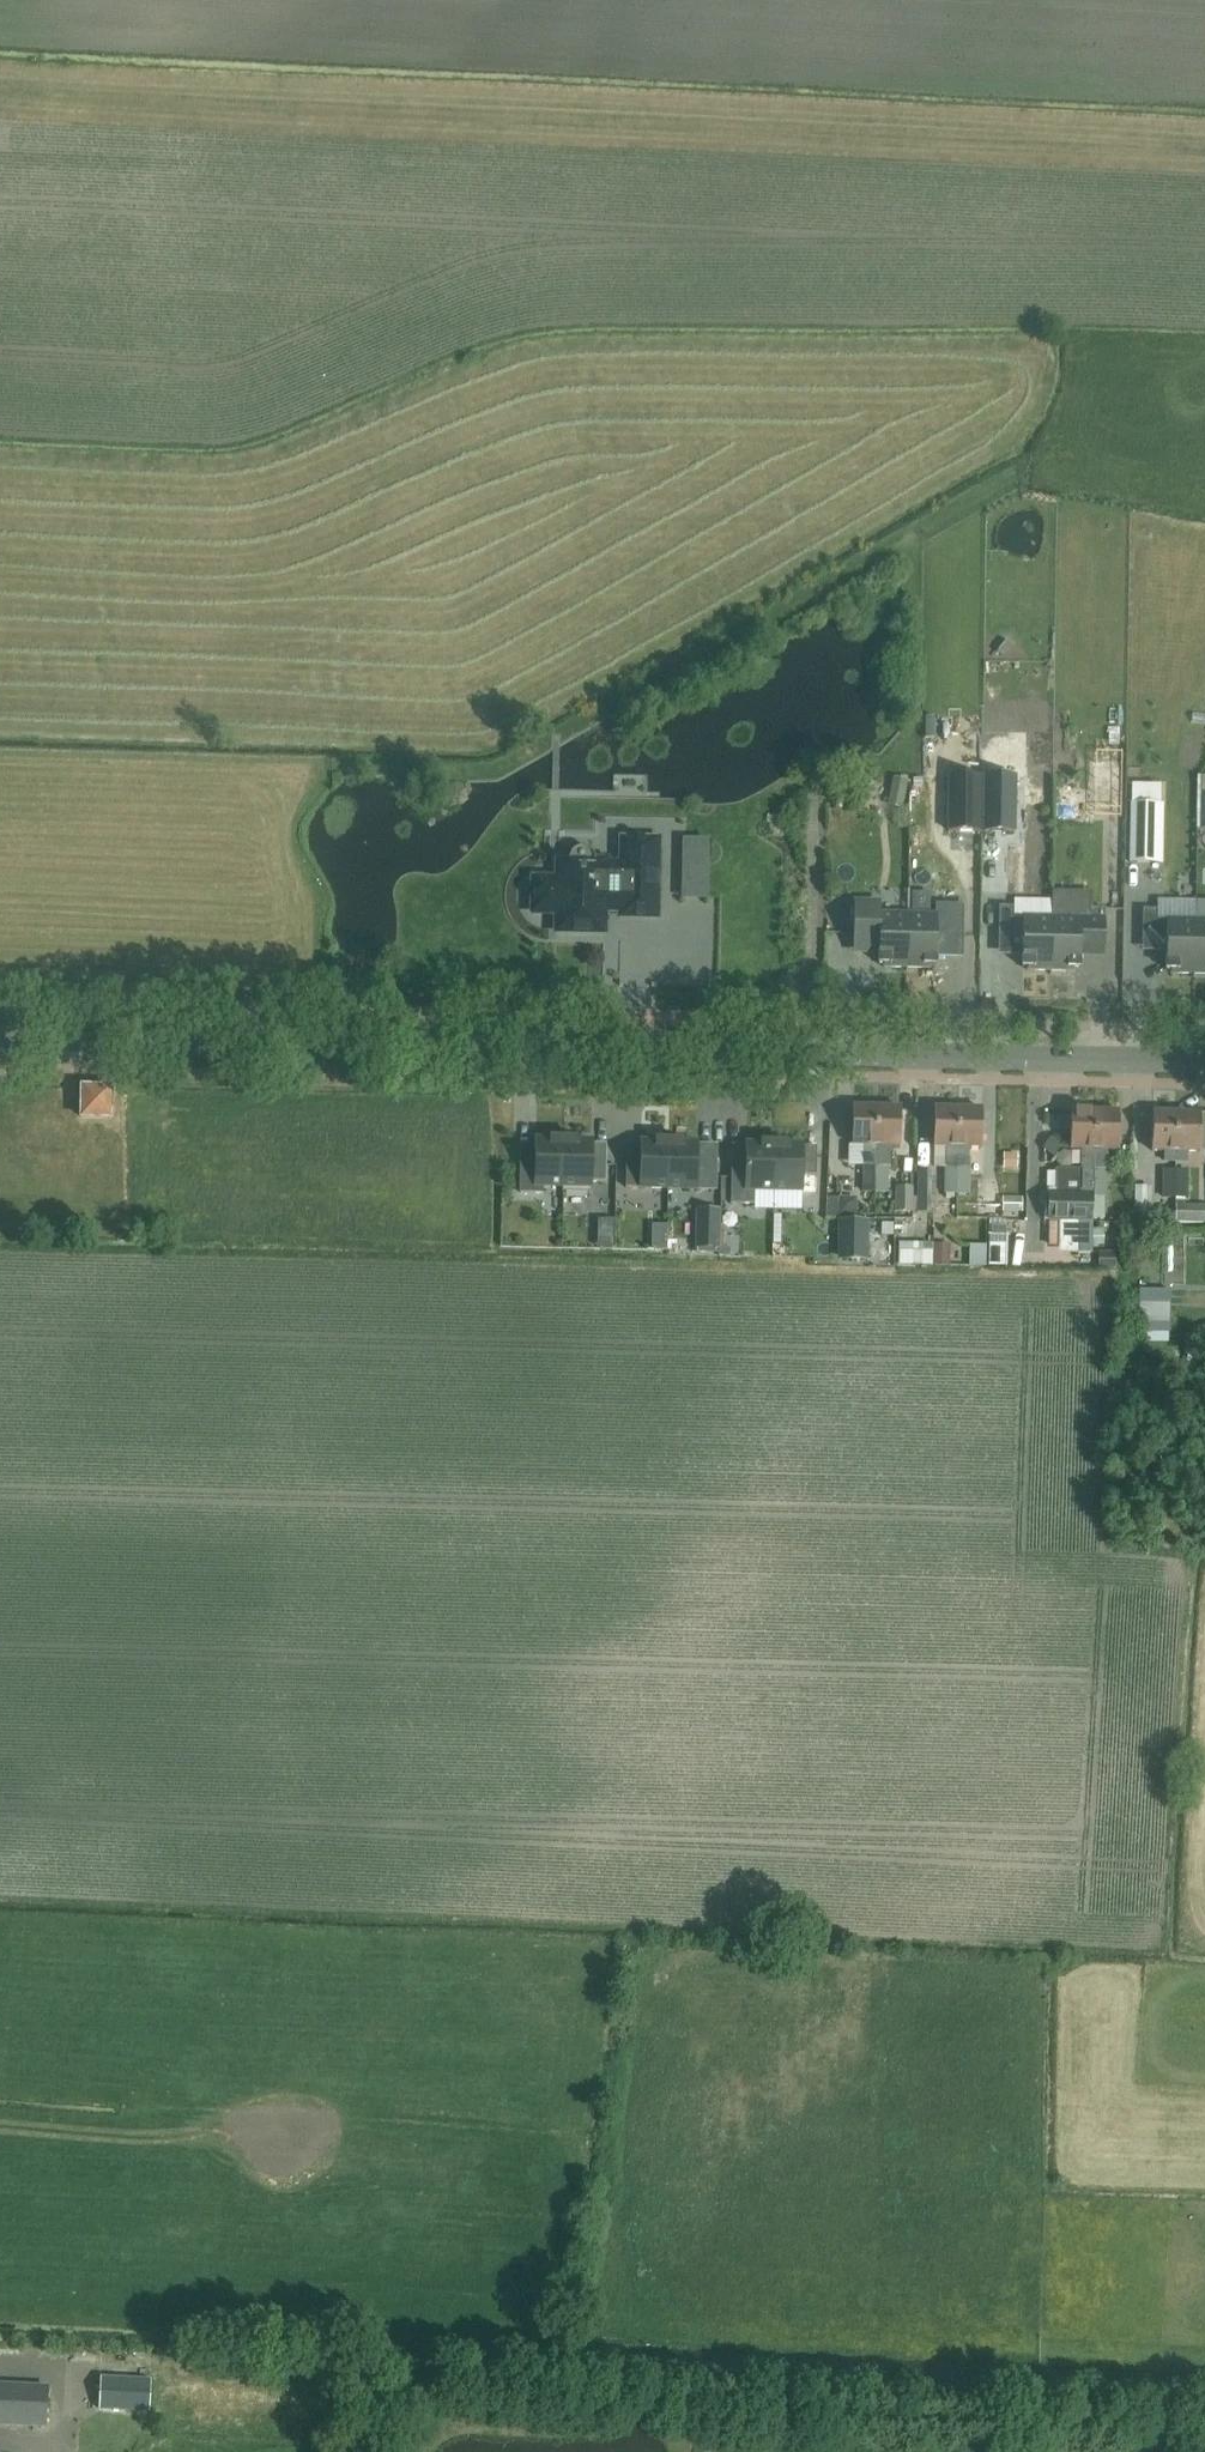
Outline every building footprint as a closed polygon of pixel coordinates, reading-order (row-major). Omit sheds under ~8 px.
[(950,777),(949,830),(980,830),(981,778),(950,777)] [(1013,831),(1014,778),(984,778),(983,830),(1013,831)] [(593,872),(569,871),(570,860),(558,860),(558,871),(557,879),(550,879),(534,878),(533,895),(533,912),(550,912),(557,912),(557,915),(557,932),(573,932),(588,932),(605,933),(605,916),(605,906),(621,907),(621,916),(622,916),(622,915),(624,915),(655,916),(655,917),(657,917),(658,840),(622,839),(622,864),(606,864),(606,861),(594,860),(593,872)] [(884,967),(907,968),(908,914),(880,913),(880,903),(871,902),(854,902),(853,933),(853,952),(878,953),(878,964),(884,964),(884,967)] [(835,925),(846,927),(850,904),(838,903),(835,925)] [(937,914),(908,914),(907,968),(930,968),(930,965),(936,965),(936,935),(962,936),(963,906),(937,905),(937,914)] [(999,906),(998,936),(1022,937),(1022,967),(1027,967),(1027,970),(1051,971),(1052,917),(1014,916),(1014,907),(999,906)] [(1090,918),(1052,917),(1051,971),(1074,971),(1074,968),(1079,968),(1080,955),(1104,956),(1105,909),(1090,908),(1090,918)] [(1171,973),(1194,974),(1195,920),(1157,919),(1157,909),(1143,909),(1142,939),(1166,940),(1165,970),(1171,970),(1171,973)] [(1195,920),(1194,974),(1204,974),(1204,920),(1195,920)] [(111,1119),(112,1091),(112,1087),(82,1087),(81,1118),(111,1119)] [(819,1131),(832,1130),(830,1106),(817,1107),(819,1131)] [(875,1145),(876,1145),(876,1107),(852,1107),(851,1145),(863,1145),(863,1164),(862,1192),(874,1193),(875,1145)] [(887,1193),(887,1164),(887,1146),(900,1146),(901,1108),(876,1107),(876,1145),(875,1145),(874,1193),(887,1193)] [(944,1194),(956,1194),(957,1109),(933,1109),(933,1147),(934,1147),(933,1167),(945,1167),(944,1194)] [(982,1109),(957,1109),(956,1194),(968,1194),(969,1147),(981,1148),(982,1109)] [(1092,1220),(1095,1111),(1071,1111),(1070,1148),(1081,1148),(1080,1168),(1057,1168),(1057,1194),(1050,1194),(1049,1219),(1092,1220)] [(1095,1111),(1092,1220),(1104,1220),(1105,1169),(1106,1169),(1107,1150),(1118,1150),(1119,1112),(1095,1111)] [(1174,1161),(1175,1113),(1151,1112),(1151,1151),(1164,1151),(1163,1161),(1174,1161)] [(1175,1113),(1174,1161),(1186,1161),(1186,1152),(1198,1152),(1199,1113),(1175,1113)] [(563,1186),(564,1138),(551,1138),(550,1140),(535,1139),(535,1152),(521,1152),(520,1192),(542,1193),(542,1186),(562,1186),(563,1186)] [(564,1138),(563,1186),(562,1186),(562,1192),(591,1192),(591,1182),(605,1182),(606,1149),(592,1148),(592,1141),(577,1140),(577,1138),(564,1138)] [(625,1187),(668,1188),(669,1140),(656,1140),(656,1142),(641,1142),(640,1159),(626,1159),(625,1187)] [(669,1140),(668,1188),(696,1189),(697,1143),(682,1142),(682,1140),(669,1140)] [(754,1190),(773,1190),(774,1142),(761,1142),(761,1144),(746,1144),(746,1152),(732,1151),(730,1204),(754,1204),(754,1190)] [(774,1142),(773,1190),(802,1191),(802,1175),(816,1175),(816,1153),(802,1153),(802,1145),(787,1144),(787,1142),(774,1142)] [(1175,1198),(1175,1170),(1162,1169),(1162,1198),(1174,1198),(1175,1198)] [(1175,1170),(1175,1198),(1174,1198),(1174,1221),(1186,1222),(1204,1222),(1204,1206),(1186,1206),(1186,1198),(1188,1198),(1188,1170),(1175,1170)] [(935,1214),(935,1173),(917,1173),(917,1213),(935,1214)] [(1151,1206),(1151,1181),(1138,1181),(1138,1205),(1151,1206)] [(912,1213),(913,1187),(894,1187),(894,1212),(912,1213)] [(1022,1212),(1023,1197),(1003,1197),(1003,1212),(1022,1212)] [(840,1198),(839,1214),(855,1214),(855,1204),(850,1198),(840,1198)] [(1009,1260),(1009,1227),(992,1227),(992,1259),(1009,1260)] [(950,1266),(950,1244),(899,1243),(898,1265),(950,1266)] [(969,1245),(969,1267),(985,1267),(985,1245),(969,1245)] [(1151,1330),(1204,1331),(1204,1312),(1151,1311),(1151,1330)] [(99,2408),(150,2411),(151,2379),(100,2377),(99,2408)] [(45,2425),(47,2387),(0,2384),(0,2422),(45,2425)]
